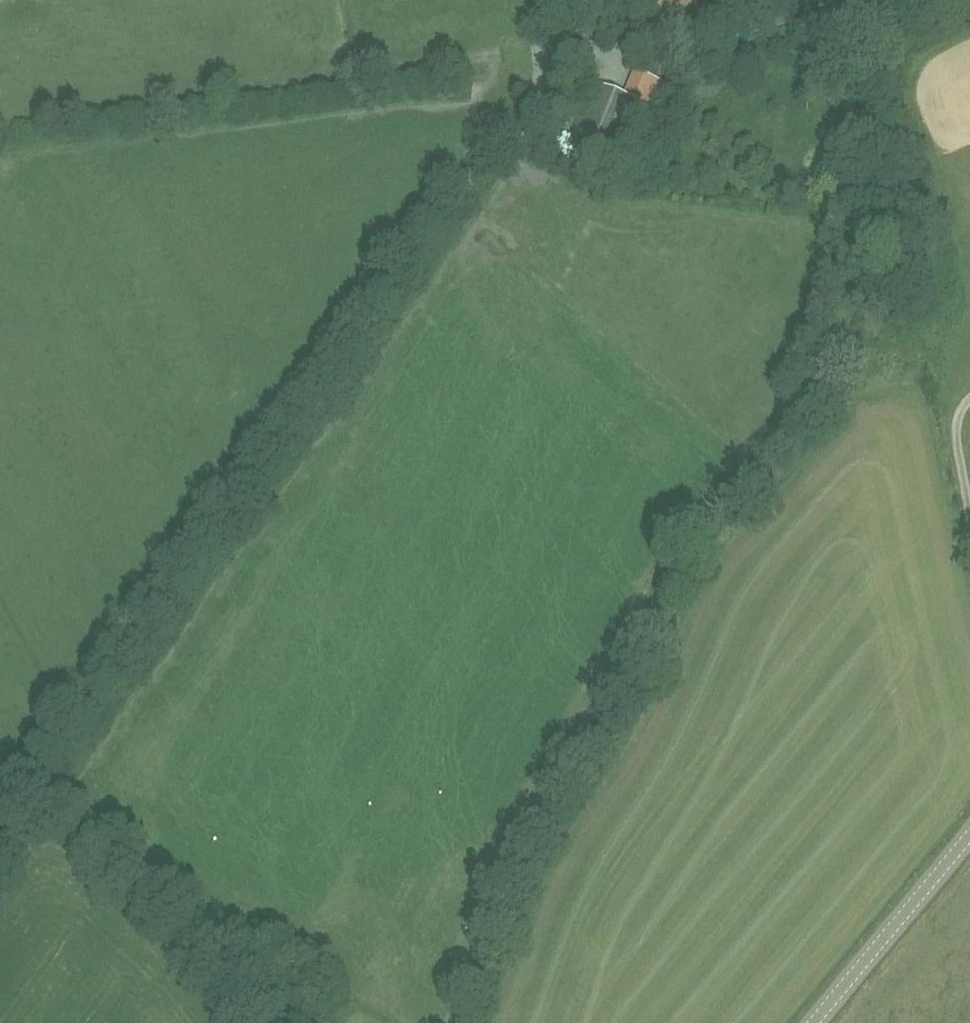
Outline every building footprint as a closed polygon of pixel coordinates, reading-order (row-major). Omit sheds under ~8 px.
[(636,74),(626,99),(596,88),(573,148),(610,163),(627,119),(644,126),(661,84),(636,74)]
